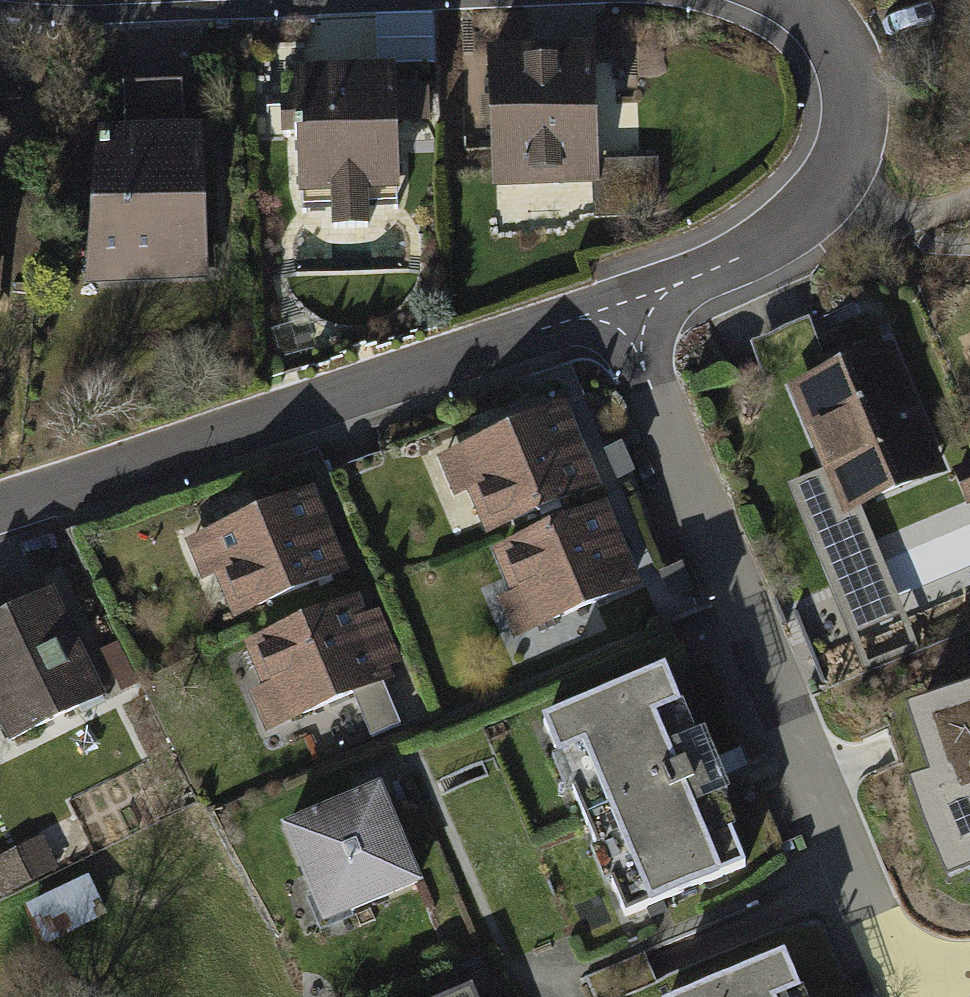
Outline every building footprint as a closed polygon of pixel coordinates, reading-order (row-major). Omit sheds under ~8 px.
[(594,45),(497,49),(502,199),(599,196),(594,45)] [(398,77),(305,81),(310,212),(403,209),(398,77)] [(202,133),(100,139),(79,277),(201,294),(202,133)] [(777,390),(813,476),(790,485),(810,531),(940,476),(884,345),(777,390)] [(556,410),(431,463),(463,539),(588,486),(556,410)] [(301,493),(176,545),(210,624),(335,572),(301,493)] [(593,509),(479,557),(512,636),(626,588),(593,509)] [(346,600),(228,649),(264,734),(382,685),(346,600)] [(0,621),(0,742),(84,699),(34,604),(0,621)] [(672,708),(655,668),(536,720),(551,753),(577,741),(649,904),(718,874),(650,718),(672,708)] [(916,707),(938,773),(919,779),(951,863),(969,855),(969,689),(916,707)] [(357,797),(260,838),(300,933),(397,892),(357,797)] [(95,874),(32,903),(49,941),(112,912),(95,874)] [(674,996),(763,996),(791,984),(775,951),(674,996)]
